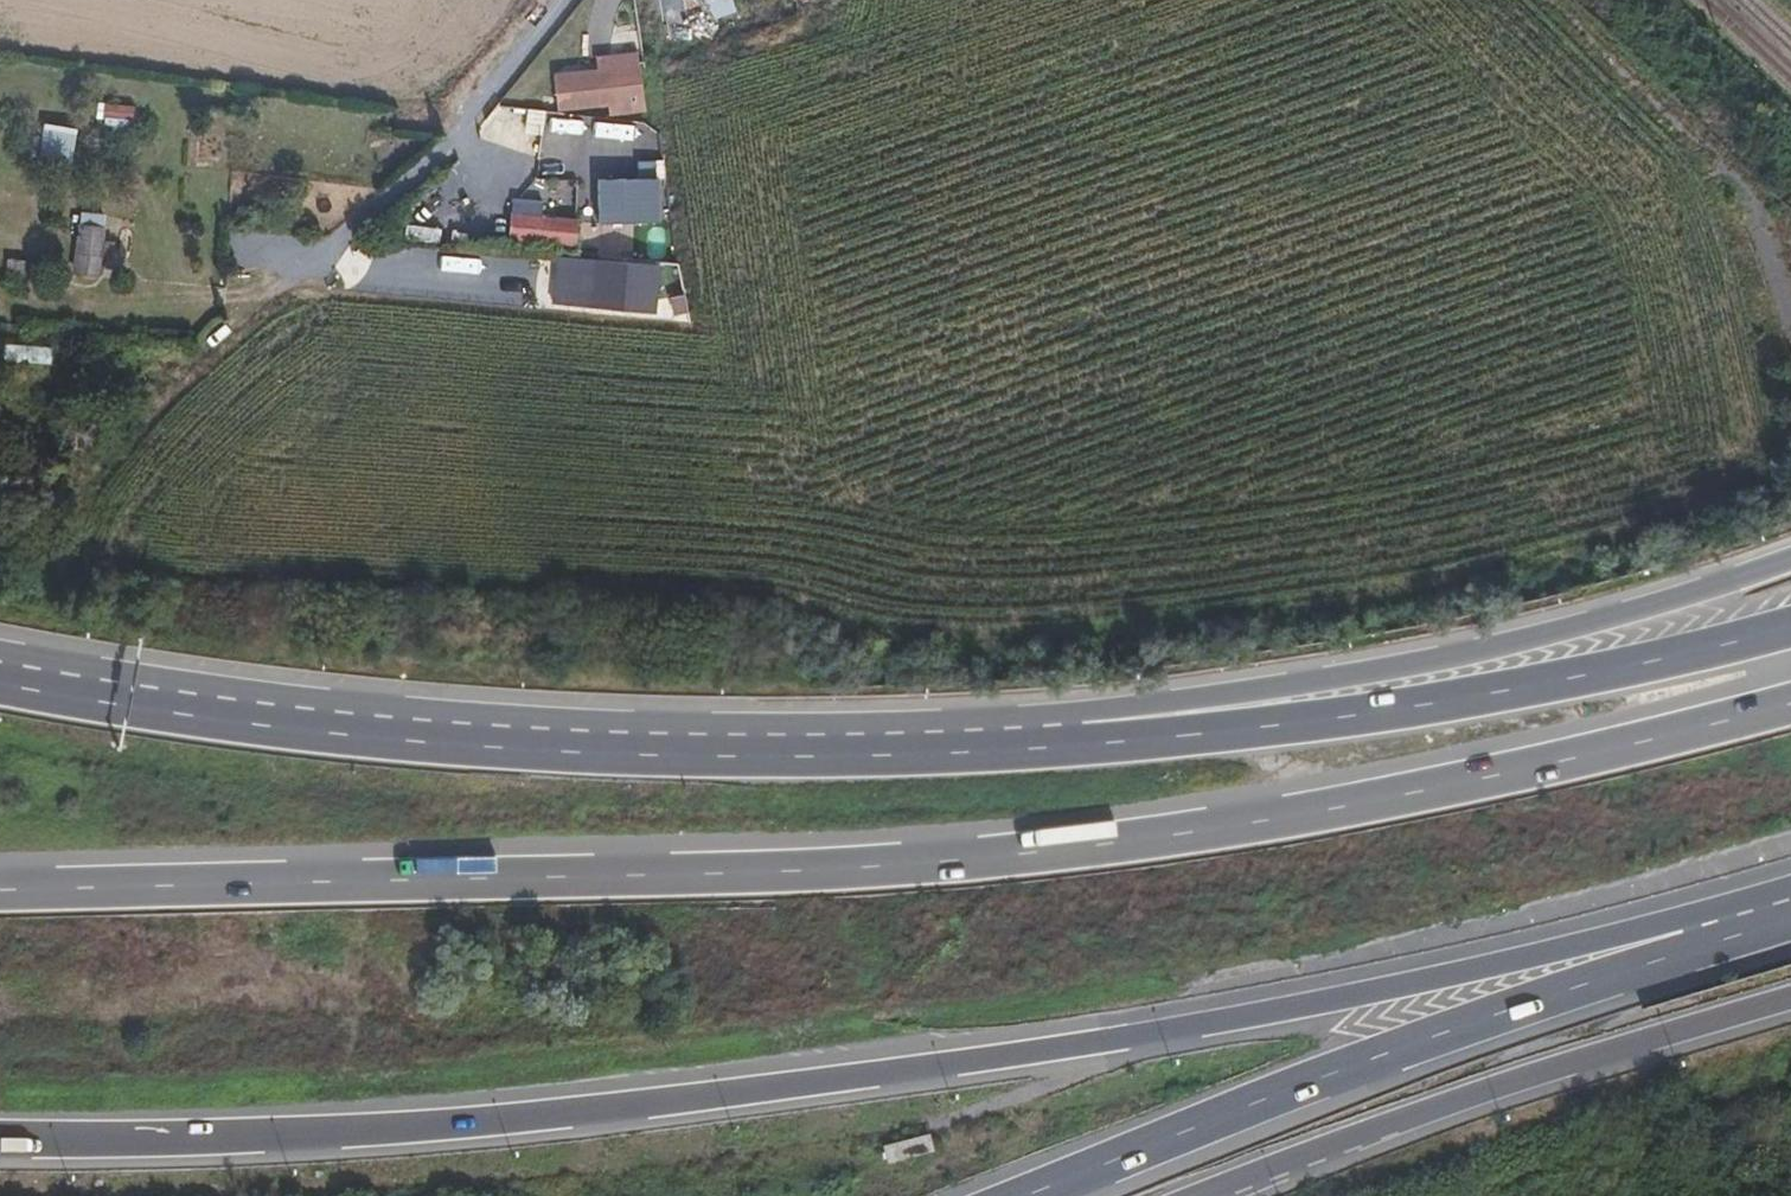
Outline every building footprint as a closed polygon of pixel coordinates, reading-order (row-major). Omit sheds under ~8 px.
[(709,18),(734,11),(731,0),(704,0),(709,18)] [(556,113),(644,110),(642,56),(554,60),(556,113)] [(38,157),(69,163),(76,129),(44,123),(38,157)] [(661,177),(599,178),(599,223),(662,222),(661,177)] [(88,257),(89,243),(87,243),(89,216),(67,214),(63,265),(85,267),(86,257),(88,257)] [(497,216),(495,239),(533,243),(535,220),(497,216)] [(590,309),(658,312),(660,262),(592,259),(590,309)] [(85,275),(85,267),(63,265),(62,273),(85,275)]
